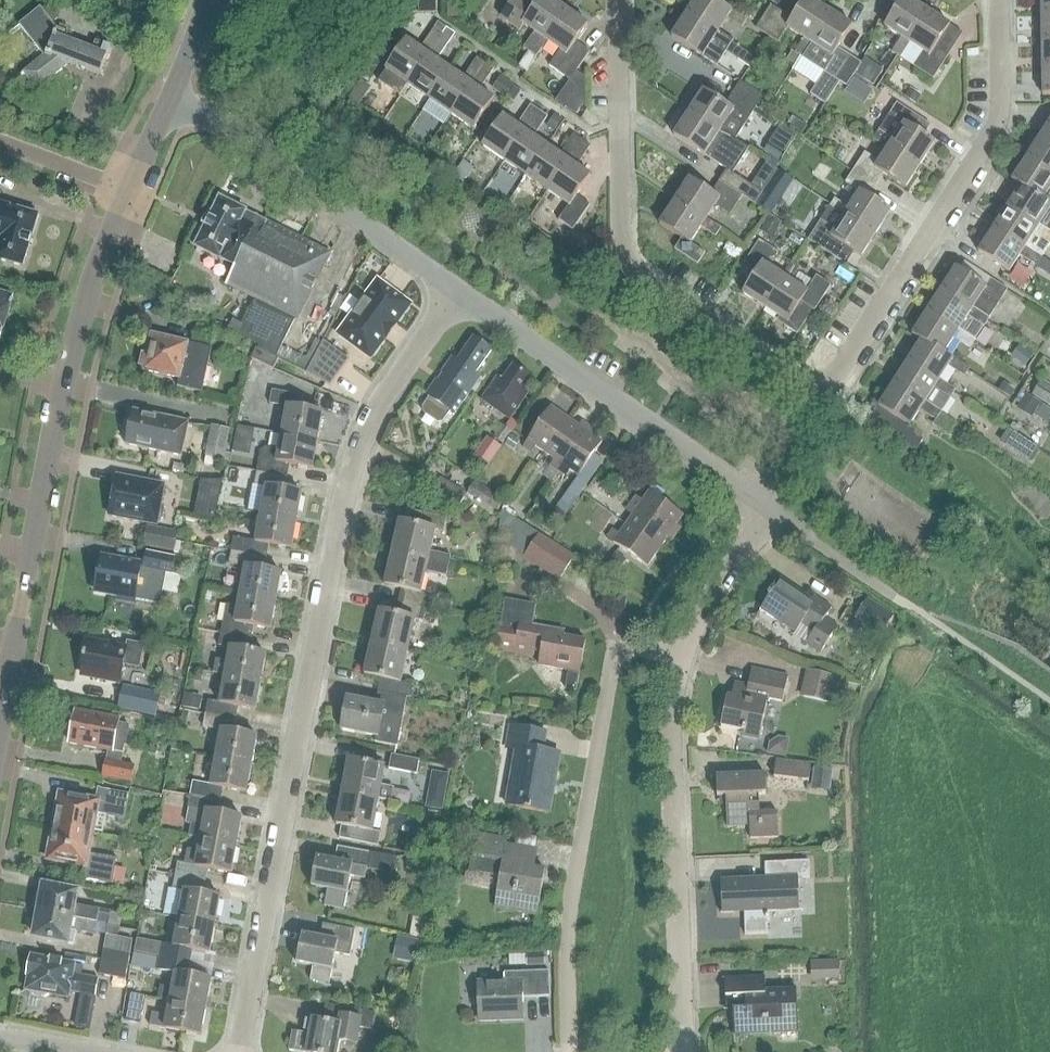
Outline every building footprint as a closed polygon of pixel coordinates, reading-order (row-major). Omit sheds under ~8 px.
[(417,12),(436,12),(436,0),(417,0),(417,12)] [(532,9),(519,0),(512,0),(499,18),(519,32),(523,26),(532,33),(522,48),(528,51),(536,57),(545,43),(543,41),(565,9),(552,0),(539,0),(532,9)] [(685,14),(717,36),(719,32),(727,19),(740,27),(744,21),(712,0),(694,0),(685,14)] [(803,59),(811,45),(807,43),(829,11),(812,0),(804,0),(792,19),(770,5),(755,28),(778,43),(786,29),(802,39),(793,53),(803,59)] [(908,45),(904,42),(925,10),(910,0),(901,0),(883,28),(899,38),(891,52),(899,58),(908,45)] [(1040,15),(1049,15),(1049,0),(1040,0),(1040,15)] [(36,60),(22,71),(36,89),(69,63),(99,75),(110,47),(94,41),(91,49),(65,39),(67,32),(65,32),(67,27),(59,23),(57,27),(40,6),(17,24),(42,55),(36,60)] [(587,25),(565,9),(543,41),(545,43),(546,42),(559,51),(548,67),(568,80),(589,52),(575,42),(587,25)] [(904,42),(908,45),(909,43),(922,51),(913,65),(932,78),(947,56),(934,48),(949,25),(925,10),(904,42)] [(861,63),(837,48),(851,25),(829,11),(807,43),(811,45),(803,59),(824,72),(810,94),(826,104),(840,82),(846,86),(861,63)] [(732,41),(719,32),(717,36),(685,14),(671,37),(716,66),(732,41)] [(1040,15),(1041,41),(1049,41),(1049,15),(1040,15)] [(445,28),(441,35),(407,85),(428,100),(449,69),(436,60),(454,34),(445,28)] [(407,85),(441,35),(433,29),(420,49),(406,39),(385,70),(377,82),(399,97),(407,85)] [(1041,68),(1049,68),(1049,41),(1041,41),(1041,68)] [(428,100),(450,114),(485,63),(476,58),(462,78),(449,69),(428,100)] [(493,69),(485,63),(450,114),(472,130),(493,99),(480,90),(493,69)] [(1049,95),(1049,68),(1041,68),(1042,95),(1049,95)] [(492,89),(505,97),(513,84),(500,76),(492,89)] [(702,90),(687,113),(718,134),(720,131),(734,140),(735,139),(763,96),(740,80),(724,105),(702,90)] [(910,87),(904,97),(915,104),(921,95),(910,87)] [(872,138),(886,147),(888,145),(920,165),(934,143),(923,136),(930,124),(896,102),(872,138)] [(481,146),(503,162),(538,110),(530,105),(516,125),(502,116),(481,146)] [(503,162),(525,176),(546,146),(533,137),(547,116),(538,110),(503,162)] [(554,132),(562,119),(554,113),(545,126),(554,132)] [(748,147),(735,139),(734,140),(720,131),(718,134),(687,113),(673,135),(726,169),(719,181),(741,196),(741,195),(754,203),(761,192),(732,173),(748,147)] [(1040,136),(1049,142),(1049,120),(1040,136)] [(785,122),(770,150),(786,159),(802,131),(785,122)] [(525,176),(547,191),(582,140),(573,134),(559,154),(546,146),(525,176)] [(1040,136),(1026,158),(1049,174),(1049,142),(1040,136)] [(589,205),(575,196),(590,175),(576,166),(590,146),(582,140),(547,191),(567,205),(557,220),(572,230),(589,205)] [(905,188),(920,165),(888,145),(886,147),(878,160),(864,151),(851,170),(875,186),(883,174),(905,188)] [(1026,158),(1011,180),(1020,186),(1049,205),(1049,174),(1026,158)] [(759,182),(771,189),(783,167),(771,160),(759,182)] [(833,198),(827,207),(841,216),(844,212),(876,233),(890,212),(867,197),(875,186),(851,170),(844,181),(858,190),(848,207),(833,198)] [(688,179),(673,201),(705,223),(707,219),(706,218),(715,205),(729,214),(741,196),(719,181),(710,193),(688,179)] [(1007,206),(1039,227),(1040,225),(1049,232),(1049,205),(1020,186),(1007,206)] [(234,337),(254,347),(275,357),(294,319),(296,320),(330,253),(219,197),(194,247),(233,266),(224,284),(253,299),(234,337)] [(705,223),(673,201),(659,224),(681,238),(674,249),(697,264),(705,252),(691,242),(701,227),(715,236),(721,228),(707,219),(705,223)] [(22,266),(37,215),(0,204),(0,260),(22,266)] [(1049,242),(1049,232),(1040,225),(1039,227),(1007,206),(992,229),(1024,249),(1025,248),(1040,257),(1049,242)] [(844,264),(853,251),(861,257),(876,233),(844,212),(841,216),(827,207),(806,239),(844,264)] [(771,238),(780,224),(768,216),(759,230),(771,238)] [(1035,265),(1040,257),(1025,248),(1024,249),(992,229),(977,252),(1008,272),(1020,255),(1035,265)] [(742,294),(764,308),(784,277),(782,275),(782,274),(769,266),(778,252),(758,239),(742,263),(756,272),(742,294)] [(764,308),(785,322),(783,326),(796,334),(812,310),(814,311),(831,286),(816,276),(807,290),(791,280),(800,266),(791,260),(782,274),(782,275),(784,277),(764,308)] [(973,308),(988,318),(1007,289),(990,278),(984,287),(954,268),(940,289),(972,310),(973,308)] [(338,334),(370,357),(384,338),(384,339),(395,324),(394,324),(409,305),(377,281),(338,334)] [(974,340),(988,318),(973,308),(972,310),(940,289),(926,312),(957,333),(959,330),(974,340)] [(13,296),(0,292),(0,338),(13,296)] [(911,334),(920,340),(943,355),(944,354),(944,353),(943,352),(953,337),(969,348),(974,340),(959,330),(957,333),(926,312),(911,334)] [(190,341),(208,345),(211,331),(194,327),(190,341)] [(200,397),(211,349),(151,335),(146,355),(142,354),(139,366),(143,367),(143,371),(178,379),(175,391),(200,397)] [(441,422),(449,410),(454,414),(481,376),(475,372),(491,350),(472,337),(456,361),(451,357),(425,394),(428,396),(421,406),(422,412),(437,422),(441,422)] [(920,340),(907,361),(938,382),(940,380),(939,379),(947,365),(963,376),(969,367),(951,356),(950,357),(950,358),(944,354),(943,355),(920,340)] [(329,386),(349,360),(323,341),(306,373),(329,386)] [(277,358),(275,357),(254,347),(248,357),(271,369),(277,358)] [(925,402),(940,412),(955,389),(940,380),(938,382),(907,361),(892,383),(924,404),(925,402)] [(529,391),(524,387),(530,378),(512,365),(502,380),(495,375),(479,398),(509,419),(529,391)] [(1049,406),(1049,384),(1040,378),(1030,394),(1049,406)] [(892,383),(878,405),(872,401),(863,414),(888,430),(885,434),(913,452),(921,440),(919,432),(909,425),(919,410),(934,419),(931,424),(947,435),(955,424),(939,413),(940,412),(925,402),(924,404),(892,383)] [(286,406),(280,435),(316,441),(322,413),(298,409),(301,395),(271,389),(268,403),(286,406)] [(1031,417),(1036,409),(1040,401),(1025,392),(1016,408),(1031,417)] [(535,447),(544,453),(568,419),(550,406),(526,440),(526,441),(522,447),(530,453),(535,447)] [(181,456),(189,423),(132,410),(124,444),(181,456)] [(549,466),(556,471),(588,426),(581,421),(578,426),(568,419),(544,453),(553,459),(549,466)] [(229,428),(210,425),(204,455),(226,459),(228,452),(225,452),(229,428)] [(567,492),(577,498),(589,481),(579,474),(601,442),(591,435),(594,431),(588,426),(556,471),(564,476),(569,470),(578,476),(567,492)] [(1008,429),(1000,441),(1018,453),(1026,441),(1008,429)] [(311,469),(316,441),(280,435),(277,448),(266,446),(259,450),(255,471),(286,477),(288,464),(311,469)] [(488,464),(500,446),(486,436),(474,454),(488,464)] [(183,470),(184,465),(173,463),(171,473),(183,475),(184,470),(183,470)] [(264,486),(259,513),(296,520),(301,493),(283,490),(286,477),(255,471),(253,484),(264,486)] [(157,525),(164,485),(117,476),(109,516),(157,525)] [(204,477),(201,514),(223,515),(226,478),(204,477)] [(440,477),(431,492),(457,508),(466,493),(440,477)] [(466,492),(496,510),(503,499),(473,482),(466,492)] [(630,503),(675,535),(680,528),(676,525),(682,515),(648,491),(642,500),(635,496),(630,503)] [(631,515),(625,525),(659,548),(666,538),(670,541),(675,535),(630,503),(625,511),(631,515)] [(398,521),(391,553),(448,566),(451,556),(430,551),(435,530),(443,531),(446,518),(405,509),(402,522),(398,521)] [(558,581),(574,555),(501,509),(496,538),(523,555),(522,558),(558,581)] [(291,549),(296,520),(259,513),(253,540),(232,536),(230,550),(265,557),(267,544),(291,549)] [(177,530),(147,525),(143,545),(173,551),(177,530)] [(647,566),(659,548),(625,525),(619,534),(612,529),(606,538),(613,543),(647,566)] [(244,566),(239,593),(275,600),(280,573),(263,570),(265,557),(230,550),(227,563),(244,566)] [(140,567),(140,564),(101,557),(95,592),(118,597),(117,600),(133,602),(133,599),(159,604),(165,573),(171,574),(173,558),(145,552),(142,567),(140,567)] [(446,576),(448,566),(391,553),(384,585),(400,589),(397,601),(425,607),(428,594),(421,592),(426,571),(446,576)] [(804,644),(818,654),(837,627),(824,618),(831,607),(813,596),(811,599),(770,571),(758,589),(769,596),(760,609),(795,633),(800,625),(812,633),(804,644)] [(270,629),(275,600),(239,593),(236,606),(225,603),(220,632),(249,637),(252,625),(270,629)] [(880,634),(893,614),(866,597),(854,616),(880,634)] [(564,688),(576,690),(584,641),(563,637),(565,630),(532,624),(535,604),(504,599),(495,649),(539,657),(537,665),(567,670),(564,688)] [(378,610),(370,643),(407,650),(413,618),(423,620),(425,607),(397,601),(394,614),(378,610)] [(223,674),(223,675),(260,682),(265,654),(247,651),(249,637),(220,632),(217,645),(228,647),(226,660),(215,658),(212,672),(223,674)] [(126,640),(124,649),(87,642),(80,674),(120,681),(123,665),(139,668),(143,643),(126,640)] [(401,682),(407,650),(370,643),(364,675),(380,678),(377,691),(406,697),(410,698),(412,684),(401,682)] [(720,726),(758,734),(759,734),(767,698),(782,701),(787,674),(751,667),(747,685),(734,682),(729,707),(724,706),(720,726)] [(844,678),(804,670),(799,695),(830,702),(832,690),(842,692),(844,678)] [(255,710),(260,682),(223,675),(218,701),(207,699),(204,713),(234,719),(237,706),(255,710)] [(154,716),(160,692),(122,683),(117,708),(154,716)] [(397,746),(406,697),(377,691),(374,703),(346,698),(340,729),(375,736),(374,741),(397,746)] [(199,710),(201,696),(186,693),(184,707),(199,710)] [(119,722),(120,721),(75,712),(74,716),(71,718),(69,724),(72,727),(69,743),(107,750),(102,776),(131,782),(134,765),(120,762),(123,745),(125,745),(129,724),(119,722)] [(219,730),(214,757),(251,764),(256,737),(232,732),(234,719),(204,713),(201,726),(219,730)] [(514,750),(504,804),(548,812),(559,753),(544,751),(547,731),(508,724),(504,748),(514,750)] [(774,754),(792,755),(794,737),(775,736),(774,754)] [(418,759),(390,754),(387,768),(416,773),(418,759)] [(246,792),(251,764),(214,757),(209,783),(192,780),(189,794),(219,800),(222,787),(246,792)] [(810,762),(775,758),(773,777),(808,781),(810,762)] [(341,791),(379,799),(390,801),(393,787),(381,784),(385,767),(347,760),(341,791)] [(829,791),(832,769),(813,766),(810,788),(829,791)] [(765,794),(764,773),(715,775),(716,797),(725,796),(726,826),(749,825),(750,837),(778,836),(776,811),(758,811),(758,794),(765,794)] [(94,831),(103,833),(105,815),(123,818),(128,793),(97,787),(94,801),(60,794),(54,826),(94,833),(94,831)] [(373,831),(379,799),(341,791),(335,824),(341,825),(338,838),(378,845),(380,832),(373,831)] [(217,813),(219,800),(189,794),(187,807),(204,811),(201,823),(191,821),(188,836),(199,838),(236,845),(241,818),(217,813)] [(426,806),(443,808),(444,799),(427,797),(426,806)] [(90,853),(94,833),(54,826),(48,858),(82,865),(80,877),(111,883),(116,858),(90,853)] [(499,876),(494,904),(537,911),(544,870),(533,868),(537,848),(505,842),(506,838),(477,833),(473,856),(470,855),(468,871),(499,876)] [(230,873),(236,845),(199,838),(196,850),(187,848),(184,863),(177,861),(174,876),(204,882),(206,869),(230,873)] [(336,846),(333,861),(316,857),(311,886),(326,889),(323,906),(343,909),(349,876),(364,878),(369,852),(336,846)] [(366,867),(396,872),(399,858),(369,853),(366,867)] [(433,859),(408,854),(406,870),(430,874),(433,859)] [(787,877),(765,878),(720,880),(721,912),(743,912),(744,934),(767,933),(766,911),(798,910),(797,877),(808,877),(808,860),(786,861),(787,877)] [(201,894),(204,882),(174,876),(172,889),(183,891),(178,918),(214,925),(219,897),(201,894)] [(38,911),(96,922),(98,909),(77,905),(79,892),(43,886),(38,911)] [(93,934),(96,922),(38,911),(33,936),(70,943),(72,930),(93,934)] [(128,926),(130,916),(110,912),(107,924),(119,926),(119,924),(128,926)] [(209,953),(214,925),(178,918),(173,945),(161,943),(159,957),(189,962),(192,950),(209,953)] [(323,923),(320,938),(301,935),(296,963),(312,966),(309,979),(328,986),(334,952),(349,955),(354,929),(323,923)] [(117,936),(119,926),(107,924),(103,947),(130,952),(132,939),(117,936)] [(130,952),(103,947),(101,959),(127,964),(130,952)] [(146,954),(133,952),(131,965),(143,968),(146,954)] [(44,997),(47,994),(69,998),(70,992),(94,996),(98,978),(74,973),(75,964),(30,955),(26,976),(27,976),(24,990),(27,990),(31,994),(44,997)] [(205,1008),(210,980),(187,975),(189,962),(159,957),(156,970),(174,974),(172,987),(159,984),(157,999),(169,1001),(205,1008)] [(127,964),(101,959),(98,974),(125,979),(127,964)] [(810,980),(825,979),(824,961),(810,961),(810,980)] [(504,980),(477,980),(478,1021),(500,1020),(500,1016),(522,1015),(521,999),(536,998),(549,998),(548,971),(504,972),(504,980)] [(764,975),(724,977),(725,996),(731,996),(733,1034),(797,1031),(795,987),(764,989),(764,975)] [(129,993),(124,1020),(140,1023),(145,995),(129,993)] [(200,1035),(205,1008),(169,1001),(166,1016),(151,1013),(149,1026),(200,1035)] [(325,1022),(311,1019),(309,1034),(291,1031),(288,1050),(297,1051),(336,1051),(338,1041),(356,1045),(359,1028),(371,1030),(375,1012),(329,1004),(325,1022)]
